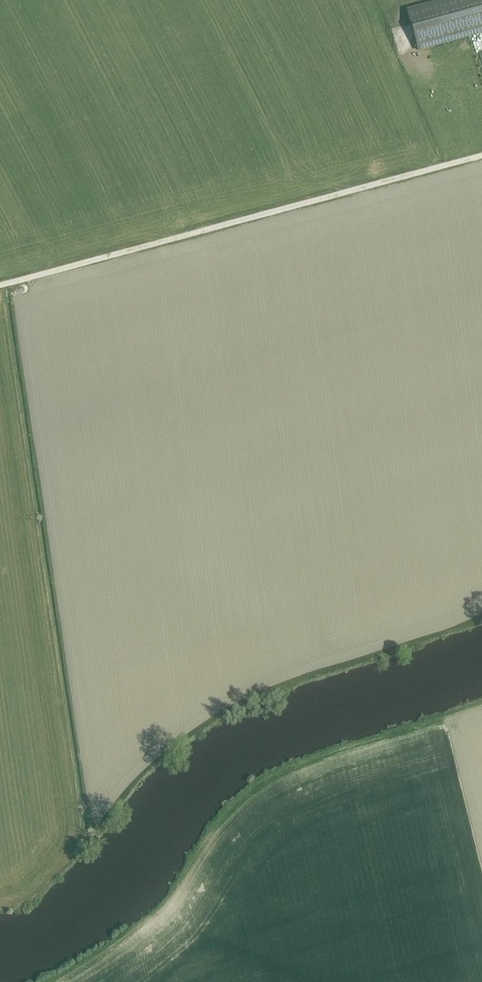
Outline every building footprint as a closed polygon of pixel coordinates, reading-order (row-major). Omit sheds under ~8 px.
[(406,10),(418,52),(481,34),(481,0),(443,0),(406,10)]
